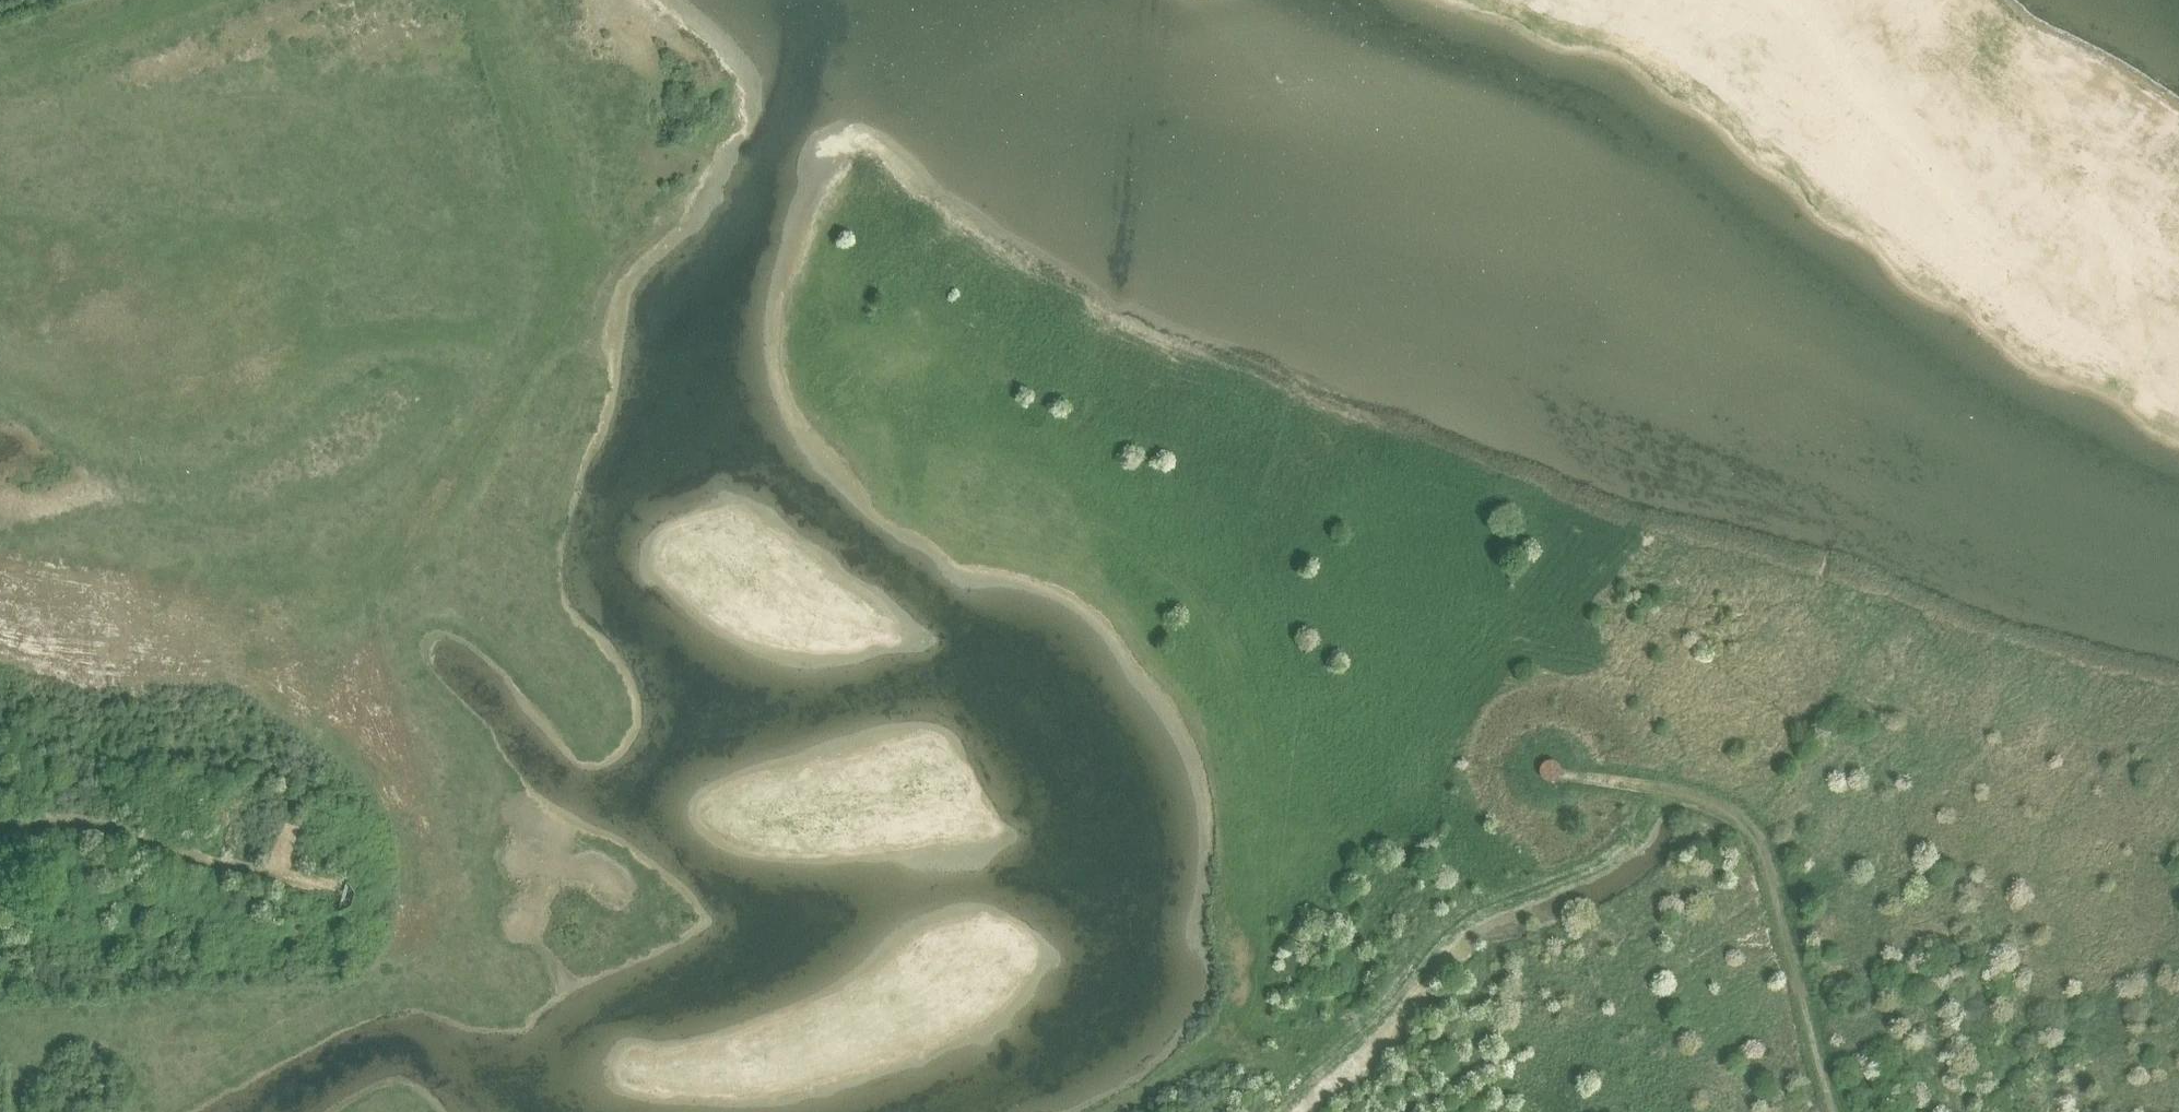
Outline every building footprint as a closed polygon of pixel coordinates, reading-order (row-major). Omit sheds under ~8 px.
[(1538,768),(1538,770),(1538,771),(1539,772),(1539,774),(1539,775),(1540,775),(1540,776),(1541,777),(1542,778),(1544,779),(1545,780),(1546,780),(1548,780),(1549,781),(1551,780),(1552,780),(1553,780),(1555,779),(1556,778),(1557,777),(1558,776),(1558,775),(1559,775),(1559,774),(1560,772),(1560,771),(1560,770),(1560,768),(1560,767),(1559,765),(1559,764),(1558,763),(1557,762),(1556,761),(1555,760),(1553,759),(1552,759),(1551,759),(1549,759),(1548,759),(1546,759),(1545,759),(1544,760),(1542,761),(1541,762),(1540,763),(1540,764),(1539,765),(1539,767),(1538,768)]
